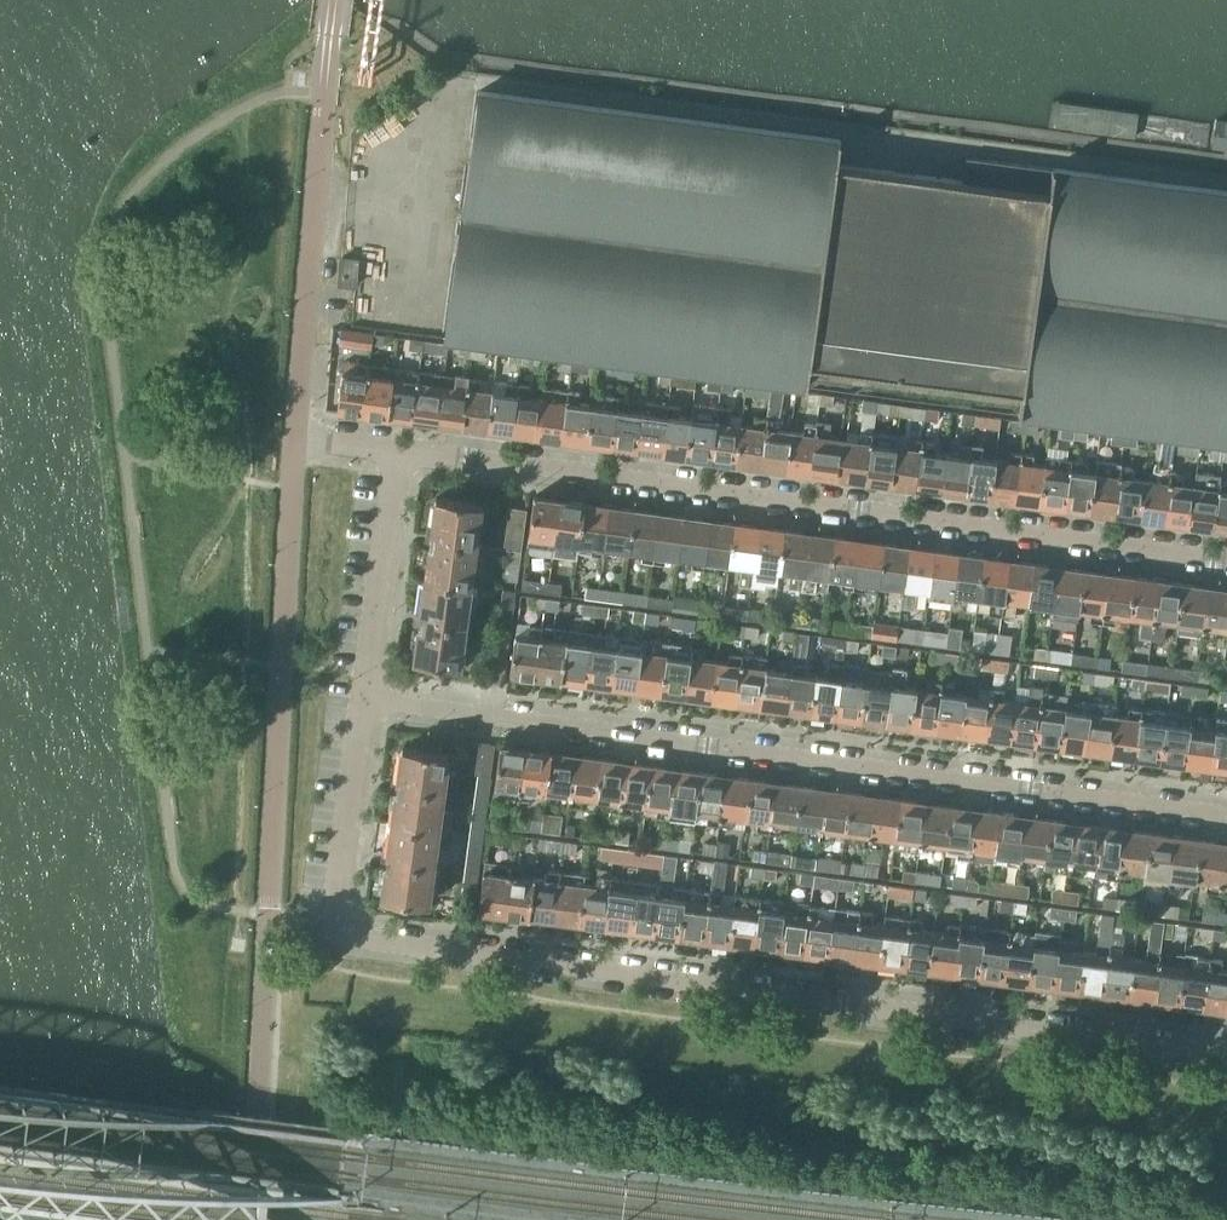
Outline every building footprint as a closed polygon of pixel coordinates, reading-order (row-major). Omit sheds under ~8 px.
[(1226,442),(1226,192),(966,156),(962,180),(837,163),(840,142),(840,139),(479,91),(444,338),(806,386),(809,361),(1021,389),(1018,413),(1151,431),(1226,442)] [(341,257),(339,284),(356,285),(358,259),(341,257)] [(371,349),(371,344),(373,333),(342,329),(340,344),(371,349)] [(386,335),(373,333),(371,344),(385,346),(386,335)] [(409,349),(421,351),(423,340),(410,338),(409,349)] [(423,340),(421,351),(447,354),(448,344),(423,340)] [(459,356),(471,358),(473,347),(460,345),(459,356)] [(473,347),(471,358),(484,360),(486,349),(473,347)] [(508,363),(521,364),(522,354),(510,352),(508,363)] [(522,354),(521,364),(534,366),(535,355),(522,354)] [(558,369),(571,371),(572,360),(560,358),(558,369)] [(572,360),(571,371),(584,373),(585,362),(572,360)] [(356,413),(362,414),(368,366),(343,362),(337,410),(356,413)] [(608,376),(621,378),(622,367),(610,365),(608,376)] [(369,415),(387,417),(393,369),(368,366),(362,414),(369,415)] [(622,367),(621,378),(633,380),(635,369),(622,367)] [(405,420),(412,421),(418,372),(393,369),(387,417),(405,420)] [(419,421),(437,424),(444,376),(418,372),(412,421),(419,422),(419,421)] [(659,383),(670,384),(672,373),(660,372),(659,383)] [(672,373),(670,384),(694,388),(695,377),(672,373)] [(455,427),(463,428),(469,379),(444,376),(437,424),(455,426),(455,427)] [(707,389),(720,391),(721,380),(709,378),(707,389)] [(487,430),(493,382),(469,379),(463,428),(468,428),(469,428),(487,430)] [(721,380),(720,391),(732,392),(733,382),(721,380)] [(512,434),(518,386),(493,382),(487,430),(505,433),(512,434)] [(771,387),(746,384),(745,395),(770,398),(771,387)] [(518,434),(537,437),(542,398),(530,396),(530,387),(518,386),(512,434),(518,435),(518,434)] [(767,468),(785,471),(790,431),(778,430),(783,389),(771,387),(770,398),(767,419),(761,468),(767,469),(767,468)] [(555,440),(561,441),(567,392),(556,391),(555,399),(542,398),(537,437),(555,439),(555,440)] [(568,441),(586,444),(591,404),(581,403),(580,394),(567,392),(561,441),(568,442),(568,441)] [(819,404),(821,394),(808,392),(806,404),(819,406),(819,404)] [(833,395),(821,394),(819,404),(832,405),(833,395)] [(605,447),(611,448),(617,399),(606,397),(604,406),(591,404),(586,444),(605,446),(605,447)] [(618,448),(636,450),(642,402),(617,399),(611,448),(618,448)] [(874,412),(875,401),(862,399),(861,410),(863,410),(860,432),(871,433),(874,412)] [(889,403),(875,401),(874,412),(888,414),(889,403)] [(654,453),(662,454),(669,406),(642,402),(636,450),(654,453)] [(669,406),(662,454),(668,455),(687,457),(692,418),(679,416),(679,407),(669,406)] [(907,413),(907,416),(925,419),(926,408),(908,406),(907,413)] [(717,461),(736,464),(741,425),(742,416),(730,415),(731,409),(718,407),(717,412),(711,461),(717,462),(717,461)] [(704,460),(711,461),(717,412),(705,411),(703,420),(692,418),(687,457),(704,460)] [(961,424),(974,426),(976,415),(963,413),(961,424)] [(976,415),(974,426),(998,429),(999,418),(976,415)] [(753,467),(761,468),(767,419),(755,418),(753,426),(741,425),(736,464),(753,467)] [(1011,430),(1024,432),(1025,421),(1013,419),(1011,430)] [(817,475),(835,478),(841,438),(829,437),(831,422),(816,420),(816,426),(810,475),(817,476),(817,475)] [(1025,421),(1024,432),(1036,433),(1038,423),(1025,421)] [(803,474),(810,475),(816,426),(804,424),(802,433),(790,431),(785,471),(803,473),(803,474)] [(1061,437),(1074,439),(1075,428),(1062,426),(1061,437)] [(1075,428),(1074,439),(1086,441),(1088,430),(1075,428)] [(859,481),(865,482),(871,433),(860,432),(858,441),(841,438),(835,478),(859,481)] [(872,483),(890,485),(895,446),(897,437),(871,433),(865,482),(872,483)] [(1110,444),(1123,445),(1125,434),(1112,433),(1110,444)] [(1125,434),(1123,445),(1136,447),(1137,436),(1125,434)] [(908,488),(915,489),(921,440),(910,438),(908,447),(895,446),(890,485),(909,488),(908,488)] [(922,489),(939,492),(944,452),(933,451),(933,441),(921,440),(915,489),(921,490),(922,489)] [(1157,522),(1164,523),(1171,473),(1173,452),(1175,441),(1162,440),(1156,481),(1144,479),(1139,519),(1157,521),(1157,522)] [(1199,445),(1175,441),(1173,452),(1198,455),(1199,445)] [(958,495),(964,496),(970,446),(960,445),(957,454),(944,452),(939,492),(958,494),(958,495)] [(971,496),(989,498),(994,459),(983,457),(983,448),(970,446),(964,496),(971,497),(971,496)] [(1210,457),(1223,459),(1225,448),(1212,446),(1210,457)] [(1008,501),(1015,502),(1021,453),(1009,451),(1007,461),(994,459),(989,498),(1008,501)] [(1021,503),(1039,505),(1044,466),(1032,464),(1032,455),(1021,453),(1015,502),(1021,503)] [(1058,508),(1064,509),(1070,460),(1046,456),(1044,466),(1039,505),(1058,508)] [(1107,515),(1114,516),(1120,466),(1122,457),(1110,456),(1109,465),(1107,474),(1094,472),(1089,512),(1107,514),(1107,515)] [(1071,509),(1089,512),(1094,472),(1082,470),(1082,461),(1070,460),(1064,509),(1071,510),(1071,509)] [(1121,516),(1139,519),(1144,479),(1132,477),(1132,468),(1120,466),(1114,516),(1121,517),(1121,516)] [(1170,523),(1189,526),(1194,486),(1182,485),(1182,475),(1171,473),(1164,523),(1170,524),(1170,523)] [(1207,529),(1213,529),(1220,480),(1209,478),(1207,488),(1194,486),(1189,526),(1207,528),(1207,529)] [(1226,531),(1226,481),(1220,480),(1213,529),(1220,530),(1226,531)] [(553,548),(559,499),(552,498),(534,496),(527,546),(552,550),(553,548)] [(430,544),(425,578),(470,584),(481,503),(436,497),(431,533),(431,534),(430,543),(429,543),(429,544),(430,544)] [(567,540),(578,542),(583,503),(566,500),(566,499),(559,499),(553,548),(565,550),(567,540)] [(602,505),(583,503),(578,542),(576,551),(602,555),(609,506),(602,505)] [(617,547),(628,549),(634,509),(616,507),(609,506),(602,555),(615,557),(617,547)] [(504,580),(516,582),(526,510),(508,507),(502,549),(508,549),(504,580)] [(641,560),(652,562),(658,512),(653,511),(652,512),(634,509),(628,549),(642,551),(641,560)] [(667,554),(679,556),(684,516),(666,514),(666,513),(658,512),(652,562),(665,563),(667,554)] [(692,567),(703,568),(709,519),(702,518),(702,519),(684,516),(679,556),(692,557),(692,567)] [(716,561),(728,562),(733,523),(716,521),(716,520),(709,519),(703,568),(715,570),(716,561)] [(739,584),(751,586),(759,526),(752,525),(733,523),(728,562),(742,564),(739,584)] [(768,568),(779,569),(785,530),(766,527),(759,526),(751,586),(765,588),(768,568)] [(789,588),(802,589),(803,582),(808,533),(802,532),(785,530),(779,569),(791,571),(789,588)] [(828,593),(830,576),(828,576),(833,536),(816,534),(808,533),(803,582),(802,589),(828,593)] [(841,587),(852,589),(859,539),(852,538),(852,539),(833,536),(828,576),(830,576),(842,578),(841,587)] [(866,581),(878,582),(883,543),(866,541),(866,540),(859,539),(852,589),(863,590),(866,581)] [(888,600),(901,602),(909,546),(902,545),(902,546),(883,543),(878,582),(890,584),(888,600)] [(916,588),(929,589),(935,550),(915,548),(915,547),(909,546),(901,602),(901,607),(912,608),(916,588)] [(928,599),(951,602),(958,553),(952,552),(952,553),(935,550),(929,589),(928,599)] [(967,594),(978,596),(983,556),(965,554),(958,553),(951,602),(952,602),(951,608),(965,610),(967,594)] [(989,613),(1001,614),(1008,559),(1002,558),(1002,559),(983,556),(978,596),(991,597),(989,613)] [(1016,601),(1027,602),(1033,563),(1015,561),(1015,560),(1008,559),(1001,614),(1015,616),(1016,601)] [(1040,614),(1052,616),(1059,566),(1052,565),(1052,566),(1033,563),(1027,602),(1041,604),(1040,614)] [(1066,607),(1078,609),(1084,570),(1066,568),(1066,567),(1059,566),(1052,616),(1050,627),(1064,628),(1066,607)] [(1090,621),(1102,623),(1109,573),(1102,572),(1102,573),(1084,570),(1078,609),(1091,611),(1090,621)] [(1116,614),(1127,616),(1133,577),(1115,574),(1109,573),(1102,623),(1115,624),(1116,614)] [(1138,638),(1151,640),(1158,580),(1152,579),(1133,577),(1127,616),(1141,617),(1138,638)] [(470,584),(425,578),(420,614),(420,615),(419,623),(419,624),(418,624),(418,625),(419,625),(414,660),(459,666),(470,584)] [(521,590),(547,593),(549,582),(523,579),(521,590)] [(1167,621),(1179,622),(1183,583),(1165,581),(1158,580),(1151,640),(1164,642),(1166,631),(1167,621)] [(549,582),(547,593),(560,595),(562,584),(549,582)] [(1178,632),(1202,635),(1209,586),(1202,585),(1202,586),(1183,583),(1179,622),(1178,632)] [(1226,629),(1226,589),(1215,588),(1215,587),(1209,586),(1202,635),(1214,637),(1216,627),(1226,629)] [(585,598),(598,600),(599,590),(586,588),(585,598)] [(486,670),(504,672),(510,628),(515,591),(502,589),(501,599),(497,629),(492,628),(486,670)] [(598,600),(621,603),(623,593),(599,590),(598,600)] [(623,593),(621,603),(647,607),(649,596),(623,593)] [(647,607),(672,610),(674,599),(649,596),(647,607)] [(672,610),(697,613),(699,603),(699,599),(674,596),(674,599),(672,610)] [(532,608),(545,610),(546,599),(534,597),(532,608)] [(546,599),(545,610),(558,612),(559,601),(546,599)] [(699,603),(697,613),(710,615),(711,605),(699,603)] [(583,614),(596,616),(597,606),(584,604),(583,614)] [(597,606),(596,616),(609,617),(610,607),(597,606)] [(721,616),(735,618),(747,620),(749,610),(722,606),(721,616)] [(749,610),(747,620),(760,622),(761,611),(749,610)] [(632,621),(645,623),(647,612),(634,611),(632,621)] [(647,612),(645,623),(658,624),(659,614),(647,612)] [(784,625),(797,627),(798,616),(785,614),(784,625)] [(798,616),(797,627),(810,629),(812,617),(798,616)] [(922,644),(924,629),(926,617),(917,616),(915,631),(898,629),(896,640),(922,644)] [(681,629),(694,630),(696,618),(683,617),(681,629)] [(696,618),(694,630),(707,632),(708,620),(696,618)] [(871,637),(896,640),(898,629),(899,624),(873,620),(872,626),(871,637)] [(833,632),(846,633),(848,623),(835,621),(833,632)] [(731,635),(744,637),(746,625),(733,623),(731,635)] [(859,635),(871,637),(872,626),(848,623),(846,633),(859,635)] [(746,625),(744,637),(757,638),(759,627),(746,625)] [(529,676),(535,677),(542,628),(530,626),(529,636),(516,634),(510,673),(529,676)] [(554,630),(542,628),(535,677),(542,678),(542,677),(560,680),(566,629),(555,627),(554,630)] [(948,636),(946,647),(959,649),(961,630),(948,628),(947,633),(947,636),(948,636)] [(579,683),(585,684),(592,635),(592,632),(566,629),(560,680),(579,682),(579,683)] [(922,644),(946,647),(948,636),(947,636),(947,633),(924,629),(922,644)] [(796,632),(783,630),(781,641),(794,643),(796,632)] [(792,662),(786,711),(792,712),(792,711),(810,714),(815,674),(803,673),(808,634),(796,632),(794,643),(792,662)] [(983,652),(996,654),(999,634),(986,632),(983,652)] [(999,634),(996,654),(1009,655),(1012,636),(999,634)] [(592,684),(610,687),(615,647),(604,645),(605,636),(592,635),(585,684),(592,685),(592,684)] [(818,646),(844,650),(846,639),(820,635),(818,646)] [(846,639),(844,650),(857,651),(859,640),(846,639)] [(629,690),(634,690),(641,641),(630,640),(628,649),(615,647),(610,687),(629,689),(629,690)] [(642,691),(661,693),(666,654),(653,652),(655,643),(641,641),(634,690),(642,691)] [(881,655),(894,657),(896,645),(883,644),(881,655)] [(920,649),(896,645),(894,657),(919,660),(920,649)] [(679,696),(686,697),(693,648),(679,646),(678,656),(666,654),(661,693),(679,696)] [(692,698),(709,700),(715,661),(703,659),(705,650),(693,648),(686,697),(692,698)] [(1034,659),(1046,660),(1048,649),(1035,648),(1034,659)] [(1048,649),(1046,660),(1059,662),(1060,651),(1048,649)] [(931,662),(944,663),(945,652),(932,650),(931,662)] [(945,652),(944,663),(957,665),(958,654),(945,652)] [(728,703),(735,704),(742,655),(729,653),(728,662),(715,661),(709,700),(729,702),(728,703)] [(742,704),(761,707),(766,668),(753,666),(755,657),(742,655),(735,704),(742,705),(742,704)] [(1082,665),(1095,667),(1097,657),(1097,656),(1084,655),(1082,665)] [(981,668),(994,670),(995,659),(982,657),(981,668)] [(1097,657),(1095,667),(1109,669),(1110,659),(1097,657)] [(995,659),(994,670),(1007,672),(1009,660),(995,659)] [(778,710),(786,711),(792,662),(779,660),(778,669),(766,668),(761,707),(778,709),(778,710)] [(828,676),(815,674),(810,714),(829,716),(828,717),(835,717),(841,669),(842,663),(830,661),(828,676)] [(1133,672),(1146,674),(1148,664),(1134,662),(1133,672)] [(1031,675),(1044,676),(1045,665),(1032,664),(1031,675)] [(1148,664),(1146,674),(1159,676),(1160,666),(1148,664)] [(1045,665),(1044,676),(1057,678),(1058,667),(1045,665)] [(1178,678),(1196,681),(1198,670),(1179,667),(1178,678)] [(878,723),(885,724),(892,671),(867,668),(866,672),(860,720),(878,723)] [(892,725),(911,727),(916,688),(904,686),(906,669),(892,668),(892,671),(885,724),(892,725)] [(842,718),(860,720),(866,672),(841,669),(835,717),(842,718)] [(1081,681),(1094,683),(1095,672),(1082,670),(1081,681)] [(1198,670),(1196,681),(1209,682),(1211,671),(1198,670)] [(1095,672),(1094,683),(1112,685),(1114,674),(1095,672)] [(1131,688),(1144,690),(1145,679),(1132,677),(1131,688)] [(1145,679),(1144,690),(1157,691),(1158,680),(1145,679)] [(928,730),(934,731),(941,682),(929,680),(928,689),(916,688),(911,727),(928,730)] [(942,731),(959,734),(964,694),(953,693),(954,684),(941,682),(934,731),(942,732),(942,731)] [(1181,695),(1194,697),(1196,686),(1183,684),(1181,695)] [(1028,744),(1034,745),(1041,696),(1042,687),(1029,686),(1027,703),(1014,701),(1009,741),(1028,743),(1028,744)] [(1196,686),(1194,697),(1207,698),(1208,688),(1196,686)] [(978,737),(984,738),(991,688),(979,687),(978,696),(964,694),(959,734),(978,736),(978,737)] [(991,738),(1009,741),(1014,701),(1002,699),(1003,691),(991,690),(991,688),(984,738),(991,739),(991,738)] [(1226,701),(1226,690),(1220,689),(1218,700),(1226,701)] [(1041,745),(1060,747),(1065,708),(1053,706),(1054,697),(1041,696),(1034,745),(1041,745)] [(1128,757),(1135,758),(1141,709),(1128,707),(1127,716),(1114,714),(1109,754),(1128,757)] [(1078,750),(1085,751),(1090,711),(1065,708),(1060,747),(1078,750)] [(1141,759),(1160,761),(1165,721),(1153,720),(1154,711),(1141,709),(1135,758),(1141,759)] [(1090,711),(1085,751),(1091,752),(1109,754),(1114,714),(1090,711)] [(1178,764),(1183,765),(1190,715),(1179,714),(1178,723),(1165,721),(1160,761),(1178,763),(1178,764)] [(1191,765),(1209,768),(1214,728),(1203,726),(1204,717),(1190,715),(1183,765),(1191,766),(1191,765)] [(1216,719),(1214,728),(1209,768),(1226,770),(1226,720),(1216,719)] [(476,742),(472,773),(490,776),(495,744),(476,742)] [(519,748),(500,745),(495,785),(494,794),(519,798),(526,748),(519,747),(519,748)] [(397,790),(392,822),(437,828),(442,791),(448,753),(402,747),(398,780),(397,780),(397,781),(398,781),(398,782),(397,789),(396,788),(396,790),(397,790)] [(533,790),(546,792),(551,752),(533,749),(526,748),(519,798),(532,799),(533,790)] [(557,803),(570,804),(576,755),(569,754),(551,752),(546,792),(558,793),(557,803)] [(594,808),(596,799),(601,759),(582,756),(576,755),(570,804),(594,808)] [(596,799),(607,801),(606,809),(619,811),(625,762),(619,761),(601,759),(596,799)] [(633,804),(645,805),(650,766),(632,763),(625,762),(619,811),(632,813),(633,804)] [(656,816),(668,818),(675,768),(669,768),(650,766),(645,805),(658,807),(656,816)] [(695,812),(701,772),(682,770),(682,769),(675,768),(668,818),(693,821),(695,812)] [(706,823),(719,825),(726,775),(719,774),(719,775),(701,772),(695,812),(707,814),(706,823)] [(490,776),(477,774),(465,860),(451,858),(450,867),(464,868),(460,900),(473,902),(490,776)] [(732,817),(745,819),(750,779),(732,777),(732,776),(726,775),(719,825),(731,826),(732,817)] [(756,830),(769,832),(775,782),(769,781),(769,782),(750,779),(745,819),(757,820),(756,830)] [(775,782),(769,832),(782,833),(783,824),(795,826),(800,786),(782,784),(782,783),(775,782)] [(806,836),(819,838),(826,789),(819,788),(800,786),(795,826),(807,827),(806,836)] [(832,831),(845,832),(850,793),(832,790),(832,789),(826,789),(819,838),(831,840),(832,831)] [(856,843),(868,845),(875,795),(869,794),(868,795),(850,793),(845,832),(857,834),(856,843)] [(882,837),(895,839),(900,799),(882,797),(882,796),(875,795),(868,845),(865,865),(864,875),(877,877),(882,837)] [(905,851),(918,853),(925,802),(919,801),(919,802),(900,799),(895,839),(907,841),(905,851)] [(933,844),(945,846),(951,806),(932,804),(932,803),(925,802),(918,853),(931,854),(933,844)] [(956,857),(968,858),(975,809),(968,808),(968,809),(951,806),(945,846),(957,848),(956,857)] [(982,851),(995,853),(1000,813),(982,810),(975,809),(968,858),(980,860),(982,851)] [(542,811),(540,831),(559,833),(561,813),(542,811)] [(1018,865),(1025,815),(1018,815),(1000,813),(995,853),(994,862),(1018,865)] [(1032,858),(1045,859),(1050,820),(1031,817),(1032,816),(1025,815),(1018,865),(1031,867),(1032,858)] [(502,827),(515,828),(516,818),(504,816),(502,827)] [(516,818),(515,828),(527,830),(529,819),(516,818)] [(1055,871),(1068,872),(1075,822),(1068,821),(1068,822),(1050,820),(1045,859),(1057,861),(1055,871)] [(437,828),(392,822),(388,854),(387,854),(387,855),(388,855),(388,856),(386,863),(386,864),(387,864),(382,897),(427,903),(437,828)] [(1082,864),(1095,866),(1100,826),(1082,824),(1082,823),(1075,822),(1068,872),(1081,874),(1082,864)] [(1100,826),(1095,866),(1093,876),(1118,879),(1125,829),(1118,828),(1118,829),(1100,826)] [(603,840),(615,842),(616,831),(604,829),(603,840)] [(1132,871),(1145,873),(1149,833),(1131,831),(1132,830),(1125,829),(1118,879),(1130,881),(1132,871)] [(616,831),(615,842),(627,843),(629,833),(616,831)] [(511,845),(513,845),(514,834),(502,832),(500,844),(511,845)] [(1157,883),(1169,885),(1175,835),(1169,835),(1168,836),(1149,833),(1145,873),(1158,874),(1157,883)] [(514,834),(513,845),(526,847),(527,836),(514,834)] [(1183,878),(1194,879),(1198,840),(1182,837),(1182,836),(1175,835),(1169,885),(1167,894),(1180,895),(1182,887),(1183,878)] [(652,847),(665,849),(666,838),(654,836),(652,847)] [(537,848),(563,851),(564,841),(538,837),(537,848)] [(666,838),(665,849),(677,850),(679,840),(666,838)] [(716,840),(716,845),(714,855),(727,857),(729,842),(716,840)] [(1206,890),(1219,892),(1225,842),(1218,841),(1218,842),(1198,840),(1194,879),(1207,881),(1206,890)] [(564,841),(563,851),(576,853),(577,843),(564,841)] [(1219,892),(1220,892),(1226,893),(1226,842),(1225,842),(1219,892)] [(702,854),(714,855),(716,845),(703,843),(702,854)] [(600,856),(613,858),(614,847),(602,846),(600,856)] [(613,858),(638,862),(639,851),(614,847),(613,858)] [(752,860),(765,862),(766,852),(753,850),(752,860)] [(639,851),(638,862),(662,865),(663,854),(639,851)] [(766,852),(765,862),(778,864),(779,853),(766,852)] [(659,935),(678,937),(685,888),(672,887),(676,856),(663,854),(662,865),(659,885),(653,934),(659,935)] [(802,867),(813,869),(814,858),(803,857),(802,867)] [(814,858),(813,869),(839,872),(841,862),(814,858)] [(699,870),(712,872),(714,861),(701,859),(699,870)] [(497,913),(503,914),(510,865),(485,861),(478,910),(497,913)] [(714,861),(712,872),(725,874),(727,863),(714,861)] [(851,874),(864,875),(865,865),(853,863),(851,874)] [(523,866),(510,865),(503,914),(510,915),(529,917),(534,878),(521,876),(523,866)] [(749,877),(762,879),(763,868),(751,866),(749,877)] [(763,868),(762,879),(775,880),(776,869),(763,868)] [(546,920),(554,921),(560,871),(548,870),(547,879),(534,878),(529,917),(546,919),(546,920)] [(902,880),(914,882),(916,872),(903,870),(902,880)] [(579,924),(584,884),(585,875),(560,871),(554,921),(560,921),(579,924)] [(709,941),(728,944),(735,895),(723,893),(725,874),(712,872),(710,892),(703,941),(709,942),(709,941)] [(916,872),(914,882),(939,885),(940,875),(916,872)] [(800,884),(813,885),(814,875),(801,873),(800,884)] [(813,885),(838,889),(839,878),(814,875),(813,885)] [(596,927),(603,928),(610,878),(598,877),(597,886),(584,884),(579,924),(596,926),(596,927)] [(951,887),(964,889),(966,878),(953,877),(951,887)] [(610,928),(629,930),(636,882),(623,880),(610,878),(603,928),(610,928)] [(838,889),(862,892),(863,881),(839,878),(838,889)] [(966,878),(964,889),(977,891),(979,880),(966,878)] [(646,933),(653,934),(659,885),(636,882),(629,930),(646,933)] [(1001,894),(1014,896),(1016,885),(1003,883),(1001,894)] [(887,896),(912,899),(913,888),(889,885),(887,896)] [(1016,885),(1014,896),(1027,897),(1029,887),(1016,885)] [(696,940),(703,941),(710,892),(685,888),(678,937),(696,940)] [(913,888),(912,899),(924,901),(926,890),(913,888)] [(1051,900),(1064,902),(1065,892),(1052,890),(1051,900)] [(1065,892),(1064,902),(1077,904),(1078,894),(1065,892)] [(949,904),(962,906),(963,895),(950,893),(949,904)] [(746,947),(753,948),(759,898),(735,895),(728,944),(746,946),(746,947)] [(963,895),(962,906),(975,907),(976,896),(963,895)] [(1101,907),(1114,909),(1115,899),(1103,897),(1101,907)] [(759,948),(778,951),(783,911),(785,902),(759,898),(753,948),(759,949),(759,948)] [(1115,899),(1114,909),(1126,911),(1128,900),(1115,899)] [(999,910),(1012,912),(1013,901),(1000,900),(999,910)] [(1013,901),(1012,912),(1025,913),(1026,903),(1013,901)] [(796,953),(804,954),(810,905),(797,903),(796,913),(783,911),(778,951),(796,953)] [(1152,914),(1165,915),(1166,906),(1153,904),(1152,914)] [(809,955),(827,957),(833,918),(821,916),(823,907),(810,905),(804,954),(809,955)] [(1049,917),(1061,918),(1062,918),(1063,908),(1051,906),(1049,917)] [(1166,906),(1165,915),(1177,917),(1179,907),(1166,906)] [(1062,918),(1061,918),(1061,920),(1074,922),(1076,910),(1063,908),(1062,918)] [(846,960),(852,961),(859,912),(847,910),(846,920),(833,918),(827,957),(846,960)] [(1204,910),(1202,920),(1216,922),(1218,912),(1204,910)] [(859,961),(878,964),(883,925),(871,923),(872,913),(859,912),(852,961),(859,962),(859,961)] [(1218,912),(1216,922),(1226,924),(1226,913),(1218,912)] [(1096,994),(1104,995),(1113,915),(1100,913),(1095,953),(1084,952),(1079,991),(1096,993),(1096,994)] [(896,967),(904,968),(910,918),(885,915),(883,925),(878,964),(896,966),(896,967)] [(1109,995),(1128,998),(1134,958),(1120,957),(1125,917),(1113,915),(1104,995),(1109,996),(1109,995)] [(909,968),(929,971),(934,932),(921,930),(922,920),(910,918),(904,968),(909,969),(909,968)] [(1145,1000),(1153,1001),(1160,951),(1160,952),(1162,937),(1164,922),(1150,920),(1145,960),(1134,958),(1128,998),(1146,1000),(1145,1000)] [(1174,923),(1164,922),(1162,937),(1172,938),(1174,923)] [(946,974),(954,975),(960,925),(947,923),(945,933),(934,932),(929,971),(946,973),(946,974)] [(959,975),(979,978),(985,929),(960,925),(954,975),(959,975)] [(1053,988),(1059,939),(1060,929),(1048,927),(1045,946),(1034,945),(1029,984),(1046,987),(1053,988)] [(1200,937),(1213,939),(1214,928),(1201,927),(1200,937)] [(1213,939),(1226,941),(1226,932),(1226,930),(1214,928),(1213,939)] [(996,980),(1004,981),(1010,932),(985,929),(979,978),(996,980)] [(1009,982),(1029,984),(1034,945),(1033,945),(1034,936),(1022,934),(1010,932),(1004,981),(1009,982)] [(1059,939),(1053,988),(1059,989),(1059,988),(1079,991),(1084,952),(1071,950),(1072,940),(1059,939)] [(1160,1002),(1177,1004),(1182,964),(1172,963),(1173,953),(1160,952),(1160,951),(1153,1001),(1160,1002)] [(1197,1007),(1203,1008),(1209,958),(1197,956),(1197,955),(1184,953),(1182,964),(1177,1004),(1197,1007)] [(1203,1008),(1210,1009),(1226,1011),(1226,970),(1221,970),(1223,960),(1209,958),(1203,1008)]
